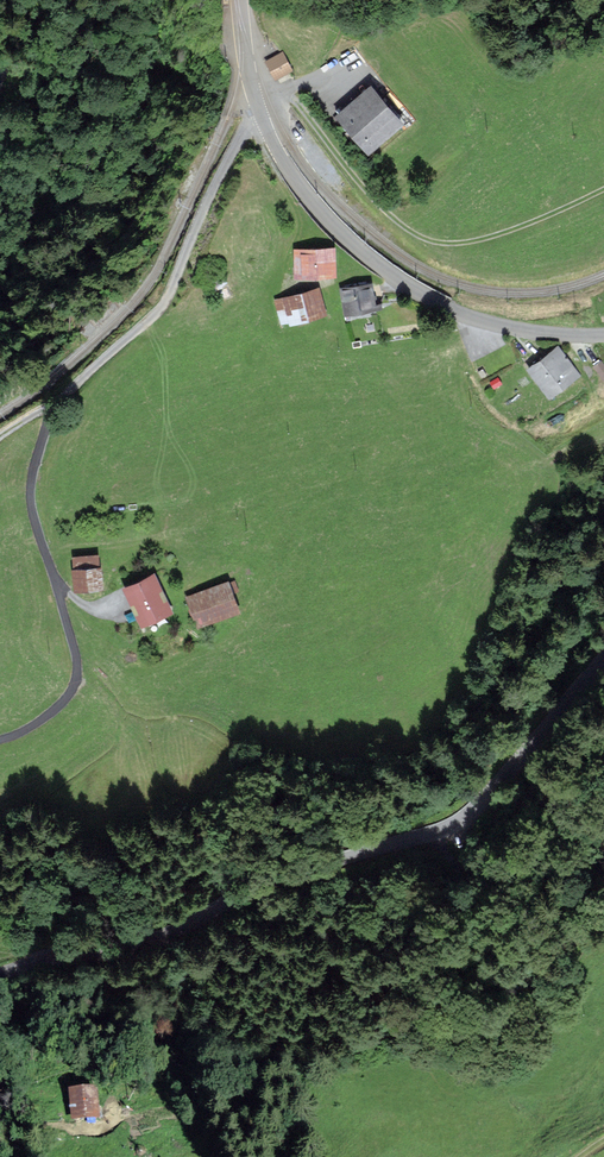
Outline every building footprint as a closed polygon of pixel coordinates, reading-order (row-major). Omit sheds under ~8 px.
[(289,68),(282,51),(266,58),(273,75),(289,68)] [(400,121),(372,86),(341,111),(368,145),(400,121)] [(334,246),(294,246),(294,273),(335,272),(334,246)] [(368,281),(340,286),(344,311),(372,307),(368,281)] [(317,289),(278,300),(284,319),(322,308),(317,289)] [(551,395),(579,374),(558,347),(530,368),(551,395)] [(101,584),(101,566),(76,567),(77,586),(101,584)] [(167,607),(153,575),(128,586),(142,618),(167,607)] [(237,607),(227,583),(190,597),(199,621),(237,607)] [(97,1117),(95,1089),(70,1091),(72,1119),(97,1117)]
